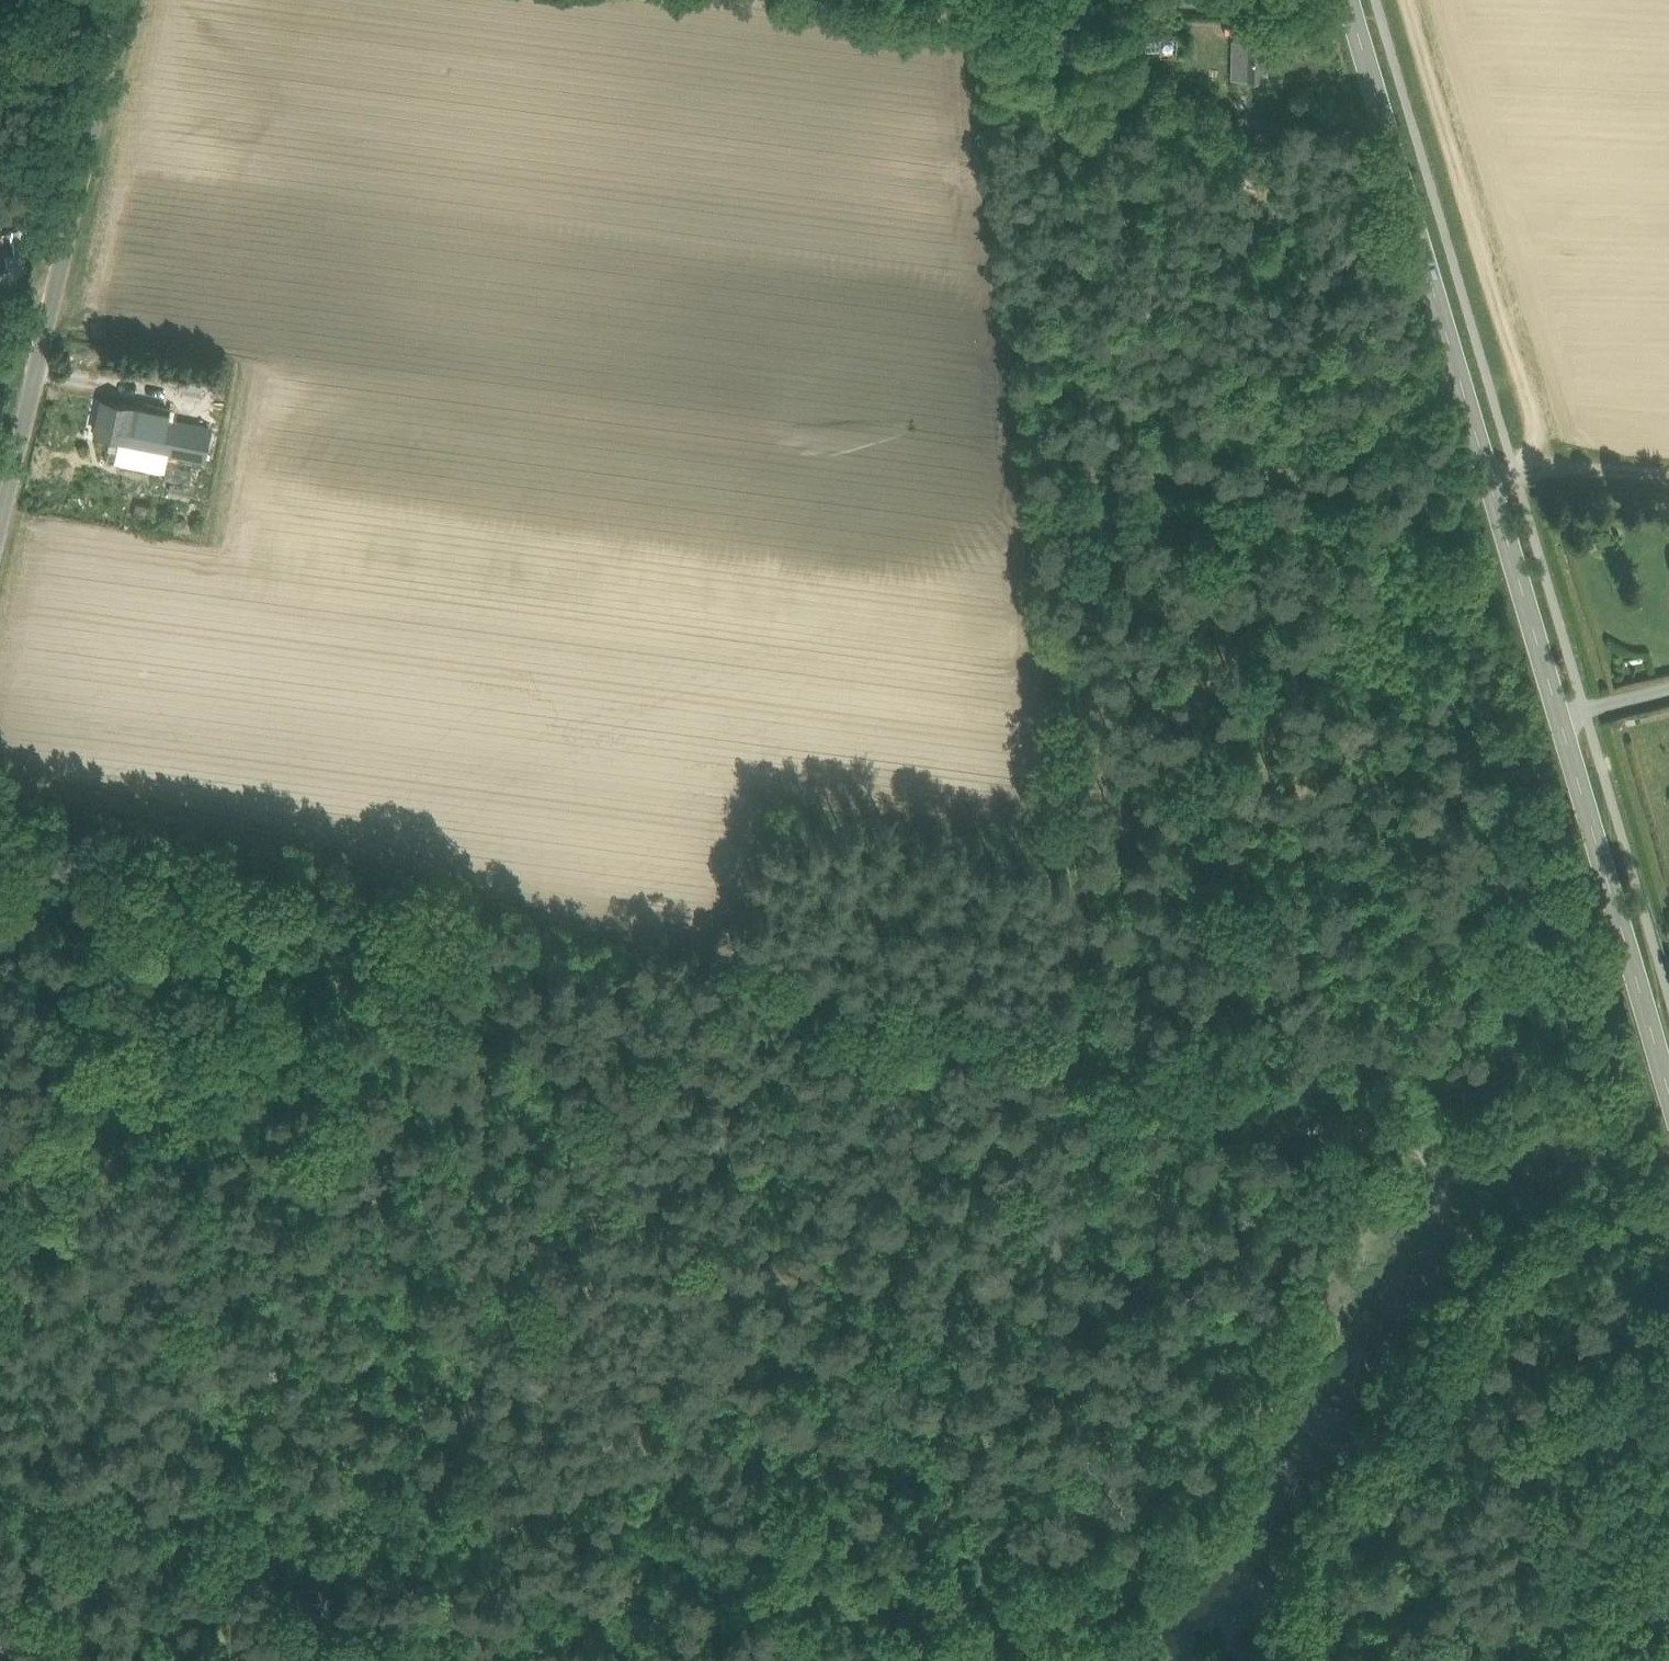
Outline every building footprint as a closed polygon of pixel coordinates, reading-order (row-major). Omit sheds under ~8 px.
[(1233,39),(1233,61),(1233,79),(1255,79),(1255,61),(1265,61),(1265,39),(1247,39),(1233,39)] [(13,229),(0,231),(0,267),(8,266),(6,253),(15,252),(13,229)] [(184,373),(183,388),(205,390),(206,374),(184,373)] [(96,433),(127,439),(126,442),(203,456),(209,427),(176,421),(177,413),(135,405),(104,399),(96,433)] [(150,505),(140,503),(136,506),(134,516),(148,517),(150,505)] [(188,523),(186,517),(175,522),(177,528),(188,523)]
